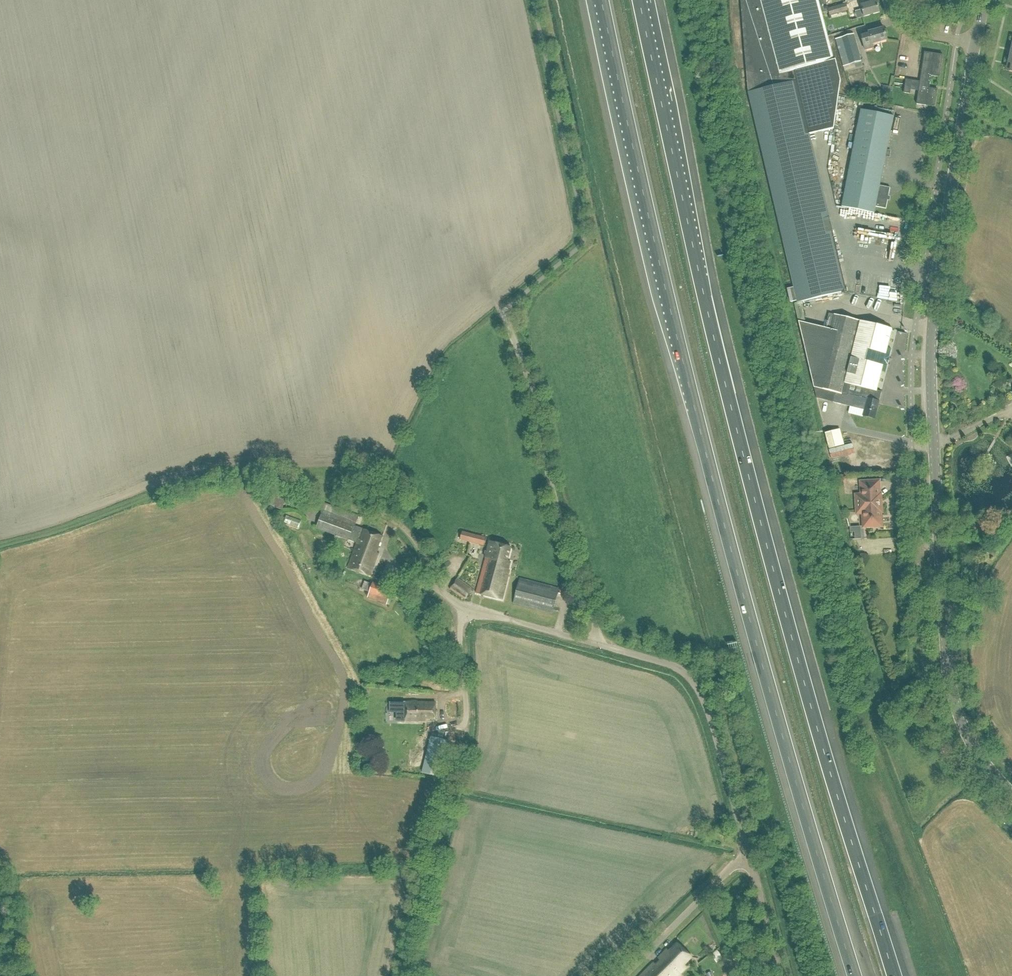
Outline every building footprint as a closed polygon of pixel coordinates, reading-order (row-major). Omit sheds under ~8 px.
[(810,134),(835,128),(841,81),(836,59),(834,60),(819,0),(742,0),(749,92),(784,241),(798,302),(847,291),(832,228),(810,134)] [(880,12),(877,0),(861,5),(863,10),(856,12),(858,18),(880,12)] [(846,4),(828,9),(830,16),(848,11),(846,4)] [(874,47),(873,44),(888,39),(885,28),(869,32),(870,33),(862,36),(865,50),(874,47)] [(855,33),(836,39),(844,66),(850,64),(850,65),(863,61),(855,33)] [(925,52),(920,81),(931,83),(932,76),(940,77),(944,55),(925,52)] [(931,83),(920,81),(906,79),(904,93),(911,94),(911,90),(919,91),(917,104),(936,107),(938,89),(930,88),(931,83)] [(862,109),(855,143),(842,206),(875,213),(876,206),(887,208),(891,187),(881,185),(894,116),(862,109)] [(815,387),(816,387),(836,392),(834,402),(853,407),(854,405),(866,408),(864,416),(876,419),(880,401),(882,391),(877,390),(882,371),(886,372),(888,364),(889,364),(891,357),(890,357),(892,349),(888,348),(893,328),(835,314),(831,329),(799,321),(815,387)] [(830,448),(843,445),(839,429),(826,433),(830,448)] [(840,479),(841,487),(849,486),(848,478),(840,479)] [(864,525),(880,524),(878,482),(863,483),(863,496),(858,496),(858,512),(864,512),(864,518),(864,525)] [(289,491),(275,486),(269,499),(284,505),(289,491)] [(371,576),(379,554),(376,553),(382,536),(354,526),(358,516),(325,504),(317,528),(358,543),(349,568),(371,576)] [(485,546),(487,538),(463,532),(461,540),(485,546)] [(478,592),(503,599),(511,570),(509,570),(512,562),(508,561),(512,547),(490,541),(486,557),(487,559),(478,592)] [(560,588),(521,578),(514,604),(553,614),(560,588)] [(458,579),(450,588),(465,600),(472,588),(458,579)] [(362,589),(370,592),(368,597),(389,605),(391,599),(389,599),(393,589),(373,582),(372,584),(365,581),(362,589)] [(436,703),(399,702),(399,720),(426,721),(426,719),(436,719),(436,703)] [(447,740),(431,736),(422,773),(439,777),(447,740)] [(686,967),(684,965),(691,958),(677,943),(670,950),(668,948),(654,963),(656,965),(656,966),(667,975),(678,975),(686,967)] [(656,966),(656,965),(654,963),(641,975),(667,975),(656,966)]
